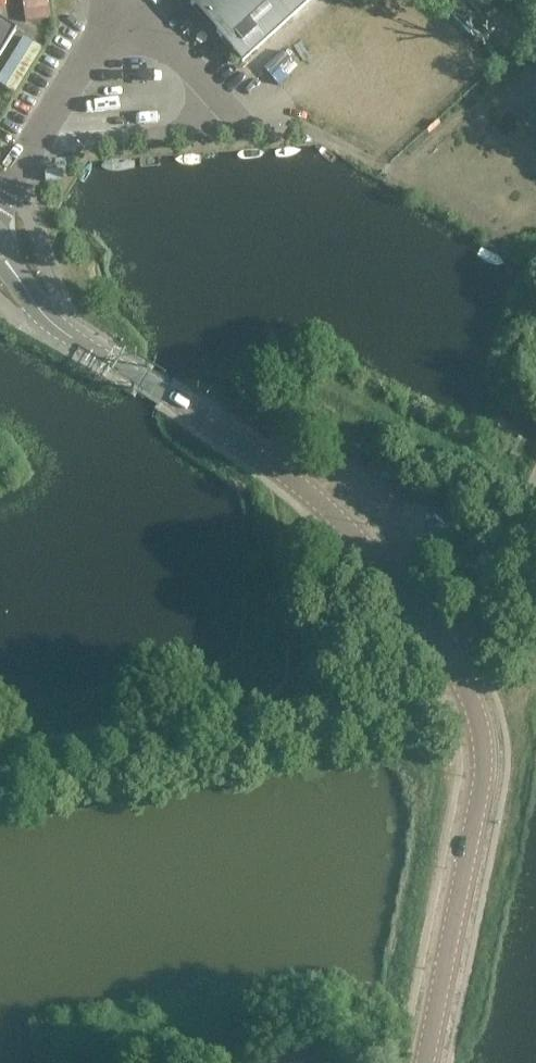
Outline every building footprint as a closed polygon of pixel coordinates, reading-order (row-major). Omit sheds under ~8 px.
[(244,60),(250,54),(265,70),(288,49),(382,151),(479,62),(423,0),(189,0),(244,60)] [(17,30),(0,19),(0,56),(17,30)]
